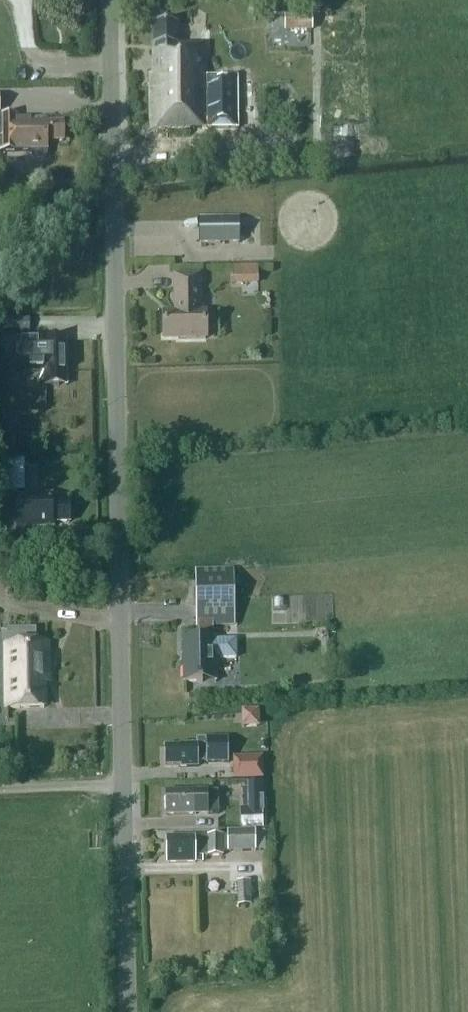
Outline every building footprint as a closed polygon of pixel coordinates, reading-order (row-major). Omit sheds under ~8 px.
[(310,15),(286,16),(287,32),(311,31),(310,15)] [(179,43),(178,23),(153,23),(154,50),(149,50),(151,129),(236,128),(236,77),(207,78),(206,43),(179,43)] [(308,36),(272,37),(272,44),(308,43),(308,36)] [(29,152),(30,156),(33,161),(42,161),(46,157),(45,141),(62,141),(62,124),(45,124),(45,117),(18,118),(18,116),(0,116),(0,152),(29,152)] [(239,243),(238,217),(198,218),(199,244),(239,243)] [(263,264),(237,265),(238,284),(264,283),(263,264)] [(200,317),(199,276),(174,276),(174,315),(163,315),(163,337),(178,337),(178,339),(206,338),(205,317),(200,317)] [(28,320),(4,320),(5,332),(29,332),(28,320)] [(44,371),(44,386),(59,386),(59,371),(66,371),(65,339),(16,340),(16,355),(28,355),(28,371),(44,371)] [(26,453),(6,453),(6,466),(26,466),(26,453)] [(36,528),(52,528),(52,523),(69,523),(69,502),(52,502),(51,494),(15,495),(16,533),(5,533),(5,551),(37,551),(36,528)] [(236,640),(213,640),(213,637),(211,637),(211,625),(233,624),(232,569),(194,569),(195,625),(198,625),(198,637),(182,637),(183,681),(217,681),(217,659),(236,659),(236,640)] [(4,675),(50,675),(49,643),(36,643),(36,629),(7,629),(7,644),(3,644),(4,675)] [(4,675),(4,711),(46,711),(46,683),(50,683),(50,675),(4,675)] [(181,765),(181,768),(197,767),(197,763),(228,762),(227,738),(195,739),(196,743),(178,744),(178,746),(163,746),(163,766),(181,765)] [(260,767),(239,767),(239,780),(260,780),(260,767)] [(216,793),(202,793),(165,794),(165,816),(196,816),(196,814),(207,814),(207,811),(217,810),(216,793)] [(226,809),(227,830),(263,830),(263,801),(250,801),(250,809),(226,809)] [(165,838),(166,862),(194,862),(193,856),(221,855),(221,851),(254,850),(254,832),(227,833),(227,837),(165,838)] [(237,882),(238,905),(252,905),(251,881),(237,882)]
